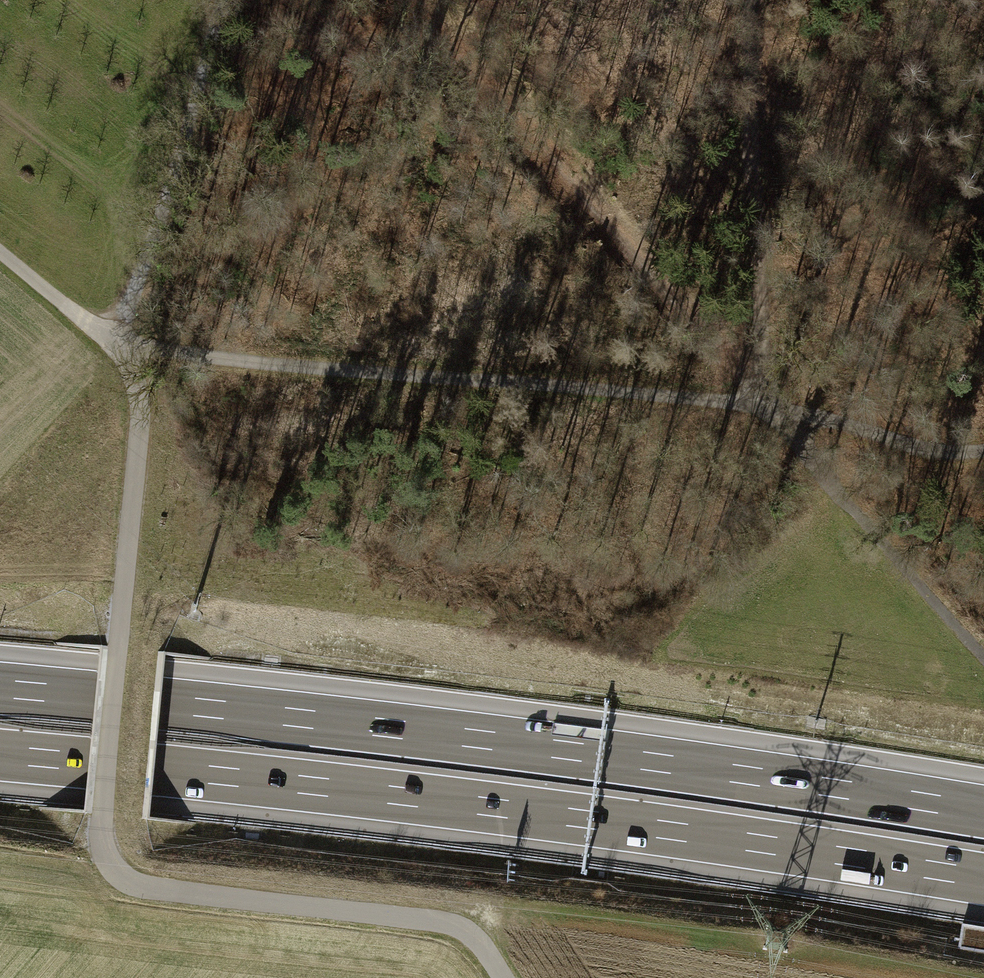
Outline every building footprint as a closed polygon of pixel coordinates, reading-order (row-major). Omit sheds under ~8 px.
[(963,946),(983,949),(983,927),(967,924),(963,946)]
